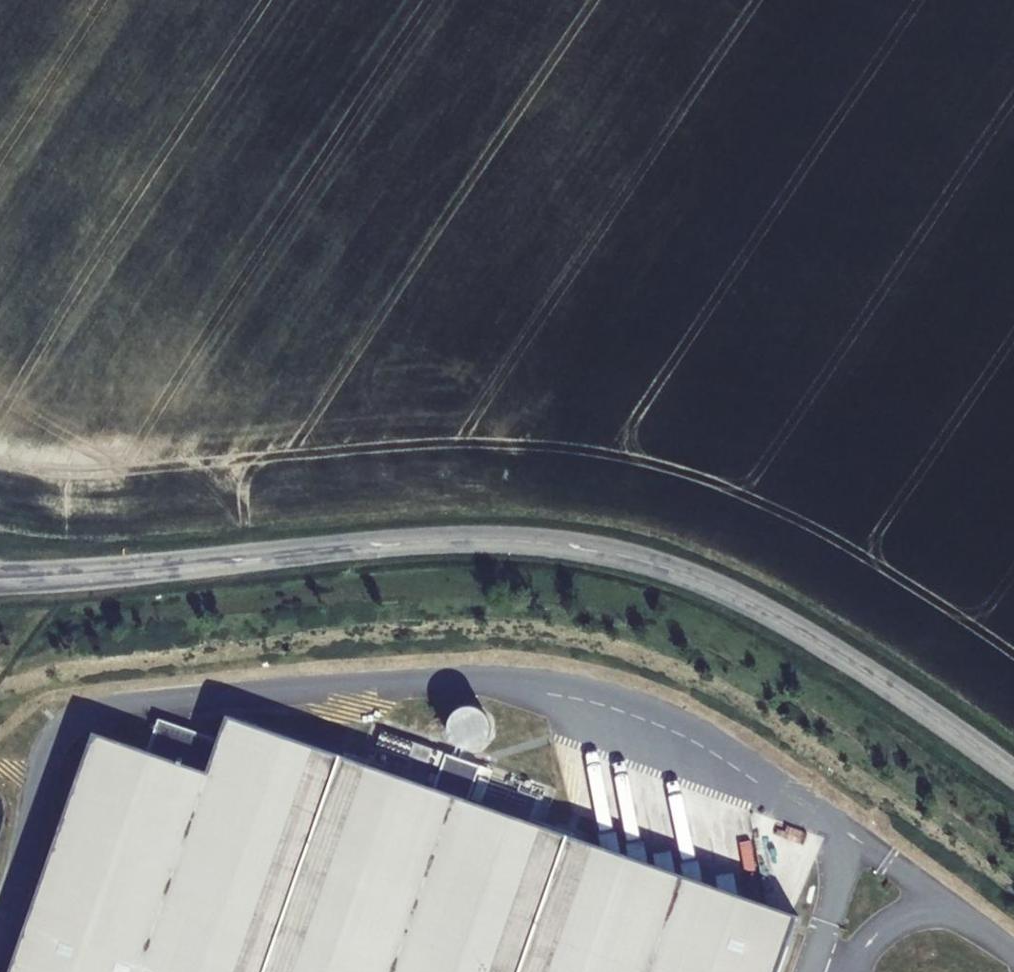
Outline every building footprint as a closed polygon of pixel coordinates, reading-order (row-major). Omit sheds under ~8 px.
[(456,704),(448,741),(483,748),(491,711),(456,704)] [(0,962),(0,971),(761,971),(777,927),(210,730),(191,779),(76,744),(0,962)] [(470,792),(480,766),(446,753),(436,779),(470,792)]
